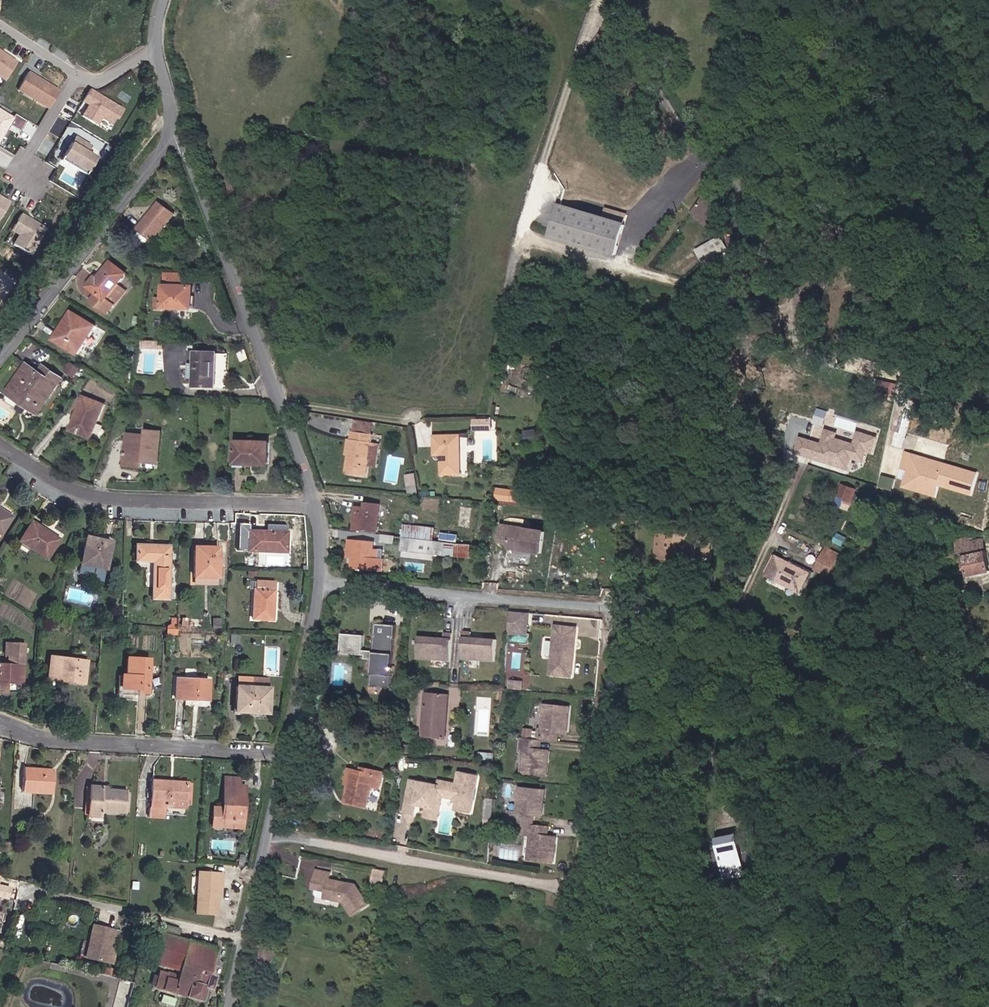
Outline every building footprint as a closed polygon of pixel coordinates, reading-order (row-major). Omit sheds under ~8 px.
[(0,52),(0,78),(4,80),(16,62),(0,52)] [(59,91),(28,72),(17,90),(48,109),(59,91)] [(122,110),(90,90),(89,90),(82,101),(90,106),(88,109),(86,108),(81,116),(96,125),(101,118),(112,124),(115,118),(117,119),(122,110)] [(8,125),(19,132),(26,121),(14,114),(12,118),(0,111),(0,138),(8,125)] [(96,158),(87,153),(91,147),(75,137),(60,160),(85,175),(96,158)] [(713,221),(727,205),(711,191),(697,207),(713,221)] [(8,203),(0,198),(0,216),(8,203)] [(174,214),(159,203),(139,229),(141,231),(137,237),(146,244),(151,238),(154,240),(174,214)] [(616,256),(625,225),(560,206),(551,237),(616,256)] [(713,221),(697,207),(692,212),(708,226),(713,221)] [(29,255),(45,230),(37,225),(35,227),(31,224),(30,221),(20,214),(10,230),(18,235),(12,245),(29,255)] [(710,259),(709,257),(726,246),(721,237),(697,251),(704,262),(710,259)] [(710,259),(727,248),(726,246),(709,257),(710,259)] [(715,265),(712,260),(703,265),(706,270),(715,265)] [(108,314),(125,291),(117,285),(126,273),(111,262),(98,278),(96,277),(89,286),(98,293),(92,301),(108,314)] [(190,297),(191,285),(187,285),(187,273),(164,272),(164,284),(163,298),(155,298),(155,308),(192,309),(192,297),(190,297)] [(79,354),(96,326),(72,312),(63,327),(65,328),(57,341),(79,354)] [(57,341),(65,328),(63,327),(55,340),(57,341)] [(163,349),(164,342),(142,341),(141,348),(163,349)] [(215,387),(216,353),(195,352),(195,365),(191,365),(191,377),(195,377),(194,386),(215,387)] [(39,414),(63,379),(53,372),(44,386),(35,380),(40,372),(27,363),(7,393),(20,402),(23,398),(32,404),(29,408),(39,414)] [(44,386),(53,372),(44,366),(40,372),(35,380),(44,386)] [(217,371),(217,387),(225,387),(225,371),(217,371)] [(91,438),(104,405),(84,397),(71,430),(91,438)] [(32,404),(23,398),(20,402),(29,408),(32,404)] [(816,423),(827,425),(830,409),(819,407),(816,423)] [(491,427),(490,417),(474,418),(474,428),(491,427)] [(797,436),(791,453),(850,472),(854,461),(861,463),(864,453),(870,454),(876,436),(855,429),(851,442),(835,437),(836,434),(822,430),(818,443),(797,436)] [(159,463),(162,432),(146,431),(146,436),(129,434),(126,465),(144,467),(145,462),(159,463)] [(377,465),(380,445),(371,444),(373,434),(353,431),(346,473),(366,476),(369,464),(377,465)] [(461,474),(460,436),(435,436),(435,455),(442,455),(442,474),(461,474)] [(268,465),(269,443),(237,442),(236,464),(268,465)] [(978,472),(903,451),(897,475),(902,477),(899,487),(936,497),(939,487),(971,496),(978,472)] [(416,484),(415,474),(406,476),(408,486),(416,484)] [(839,497),(856,503),(861,488),(844,482),(839,497)] [(408,486),(409,496),(418,494),(416,484),(408,486)] [(510,500),(511,491),(499,489),(497,499),(510,500)] [(830,516),(837,497),(823,492),(816,512),(830,516)] [(378,533),(381,504),(365,502),(365,507),(357,506),(356,517),(357,517),(356,530),(378,533)] [(0,511),(0,534),(11,517),(0,511)] [(58,540),(31,522),(19,541),(46,559),(58,540)] [(502,525),(500,542),(509,543),(508,548),(542,553),(545,532),(502,525)] [(411,538),(413,527),(405,526),(404,537),(411,538)] [(434,541),(435,530),(413,527),(411,538),(434,541)] [(702,553),(704,534),(664,530),(662,558),(675,559),(675,555),(702,557),(702,553)] [(978,569),(974,534),(954,536),(953,530),(947,531),(947,536),(938,537),(939,550),(953,549),(956,571),(978,569)] [(286,552),(286,533),(248,531),(247,551),(286,552)] [(398,535),(384,534),(383,541),(397,543),(398,535)] [(709,553),(711,534),(704,534),(702,553),(709,553)] [(103,580),(111,542),(86,537),(79,569),(93,572),(92,578),(103,580)] [(454,556),(456,543),(434,541),(411,538),(404,537),(402,551),(410,552),(434,554),(454,556)] [(354,559),(356,540),(350,539),(348,558),(354,559)] [(378,558),(379,549),(374,549),(375,542),(356,540),(354,559),(356,559),(355,568),(384,571),(385,559),(378,558)] [(472,551),(473,545),(456,543),(454,556),(472,559),(472,551)] [(827,544),(815,568),(833,577),(845,553),(827,544)] [(167,599),(168,547),(136,545),(135,560),(153,561),(152,598),(167,599)] [(217,578),(218,547),(194,547),(193,577),(194,577),(217,578)] [(433,560),(434,554),(410,552),(410,558),(433,560)] [(810,572),(773,554),(762,577),(799,594),(810,572)] [(258,565),(258,555),(245,555),(245,565),(258,565)] [(271,620),(273,583),(257,582),(256,590),(253,589),(252,619),(271,620)] [(526,634),(528,612),(509,611),(507,632),(526,634)] [(220,628),(220,618),(212,618),(212,628),(220,628)] [(391,688),(396,625),(376,624),(374,651),(363,650),(365,635),(343,634),(341,653),(366,655),(366,658),(373,659),(371,686),(391,688)] [(572,676),(577,629),(556,626),(551,674),(572,676)] [(495,661),(497,639),(471,638),(471,632),(463,631),(461,659),(495,661)] [(450,661),(452,633),(444,633),(443,639),(418,637),(416,659),(442,660),(450,661)] [(7,693),(7,683),(22,683),(25,645),(9,644),(8,656),(8,665),(0,665),(0,692),(7,693)] [(83,684),(86,661),(52,657),(49,677),(72,680),(71,682),(83,684)] [(149,659),(126,658),(125,674),(121,674),(120,694),(136,695),(136,692),(147,693),(149,659)] [(267,714),(268,688),(267,688),(247,687),(247,678),(237,677),(237,687),(235,687),(234,712),(267,714)] [(267,688),(267,679),(247,678),(247,687),(267,688)] [(207,701),(208,680),(175,679),(174,699),(207,701)] [(446,739),(449,694),(427,693),(423,737),(446,739)] [(567,732),(570,707),(544,705),(542,729),(539,729),(538,740),(541,740),(554,741),(555,731),(559,731),(567,732)] [(547,776),(549,751),(537,750),(538,740),(522,738),(521,748),(523,748),(521,773),(547,776)] [(397,754),(397,745),(390,744),(389,753),(397,754)] [(409,754),(410,745),(402,744),(402,753),(409,754)] [(53,770),(24,768),(22,791),(52,793),(53,770)] [(367,806),(372,786),(380,788),(383,773),(375,771),(374,775),(362,772),(353,770),(350,784),(346,802),(367,806)] [(472,812),(479,776),(460,773),(458,784),(440,781),(439,786),(412,780),(405,811),(415,814),(417,804),(427,806),(435,808),(438,795),(443,796),(454,798),(458,803),(457,809),(472,812)] [(238,779),(224,778),(222,807),(212,806),(211,825),(222,826),(222,818),(241,819),(243,787),(238,786),(238,779)] [(164,805),(165,797),(185,799),(186,783),(152,781),(150,804),(149,804),(148,816),(163,817),(164,805)] [(190,805),(191,783),(186,783),(185,799),(165,797),(164,805),(185,806),(185,805),(190,805)] [(125,813),(127,792),(102,790),(103,787),(90,786),(88,816),(100,817),(101,811),(125,813)] [(542,815),(545,791),(519,788),(517,812),(514,812),(513,823),(523,824),(529,824),(530,814),(534,815),(542,815)] [(439,819),(443,796),(438,795),(435,808),(427,806),(425,817),(439,819)] [(491,829),(494,798),(487,797),(484,829),(491,829)] [(222,818),(222,826),(241,827),(241,819),(222,818)] [(523,824),(522,834),(528,835),(530,835),(528,859),(554,862),(556,837),(548,836),(544,836),(545,826),(529,824),(523,824)] [(736,835),(716,839),(724,880),(744,875),(736,835)] [(386,871),(375,869),(374,877),(384,879),(386,871)] [(369,904),(356,885),(329,880),(331,873),(317,870),(313,888),(317,889),(316,894),(318,896),(326,898),(344,902),(353,915),(369,904)] [(216,914),(217,894),(218,882),(221,882),(222,874),(199,873),(196,912),(216,914)] [(0,874),(0,897),(9,900),(12,887),(0,884),(3,875),(0,874)] [(384,879),(374,877),(372,884),(383,886),(384,879)] [(111,947),(115,930),(92,925),(88,942),(83,940),(79,956),(107,963),(111,947)] [(176,938),(179,929),(165,926),(162,933),(176,938)] [(180,970),(187,941),(176,938),(162,933),(157,932),(148,961),(180,970)] [(209,975),(217,948),(188,940),(187,941),(180,970),(178,975),(167,972),(166,973),(159,971),(155,987),(202,1001),(205,987),(211,989),(215,977),(209,975)] [(113,964),(116,948),(111,947),(107,963),(113,964)]
